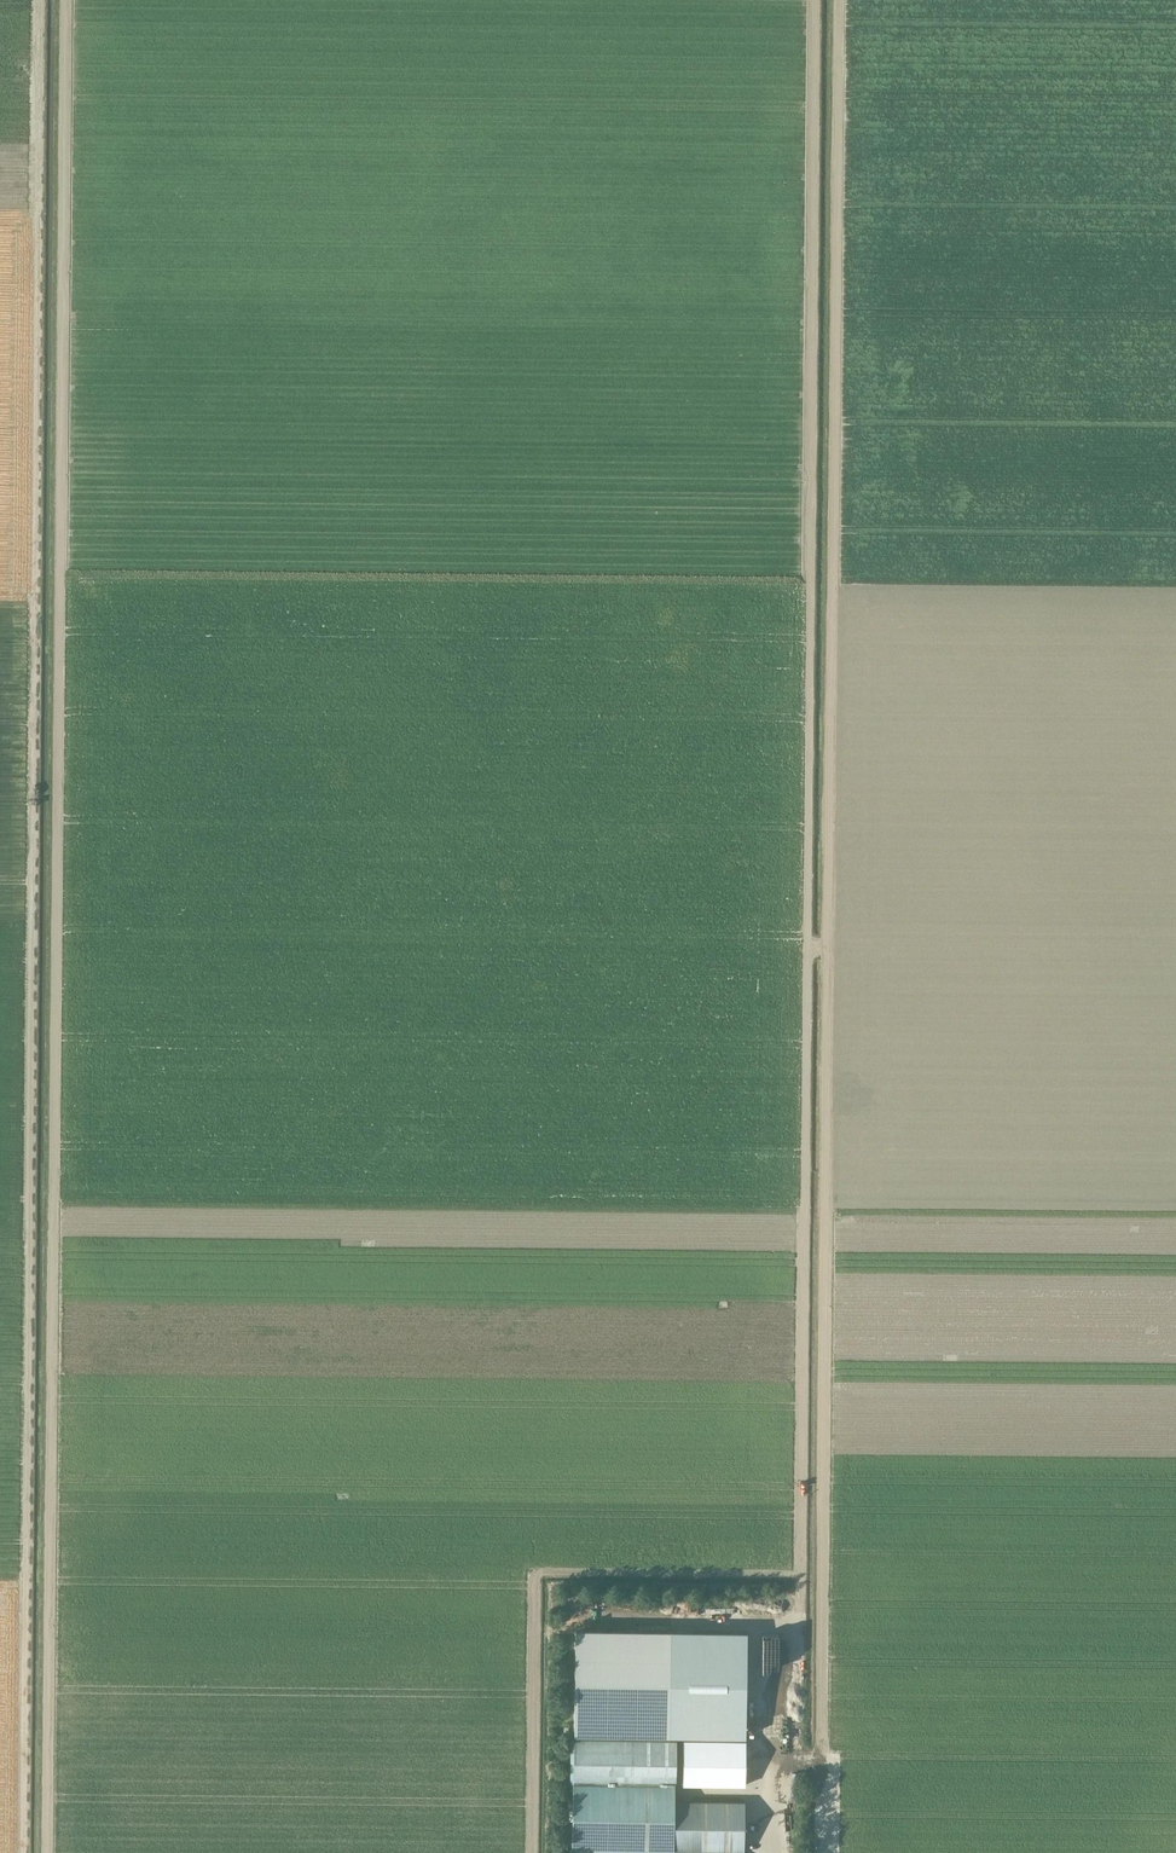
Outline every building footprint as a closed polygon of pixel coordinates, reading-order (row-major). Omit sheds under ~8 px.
[(574,1630),(573,1731),(745,1734),(747,1633),(574,1630)] [(743,1850),(744,1801),(675,1801),(676,1740),(570,1738),(569,1783),(573,1783),(572,1852),(640,1852),(640,1849),(743,1850)] [(745,1785),(746,1740),(683,1739),(683,1784),(745,1785)]
